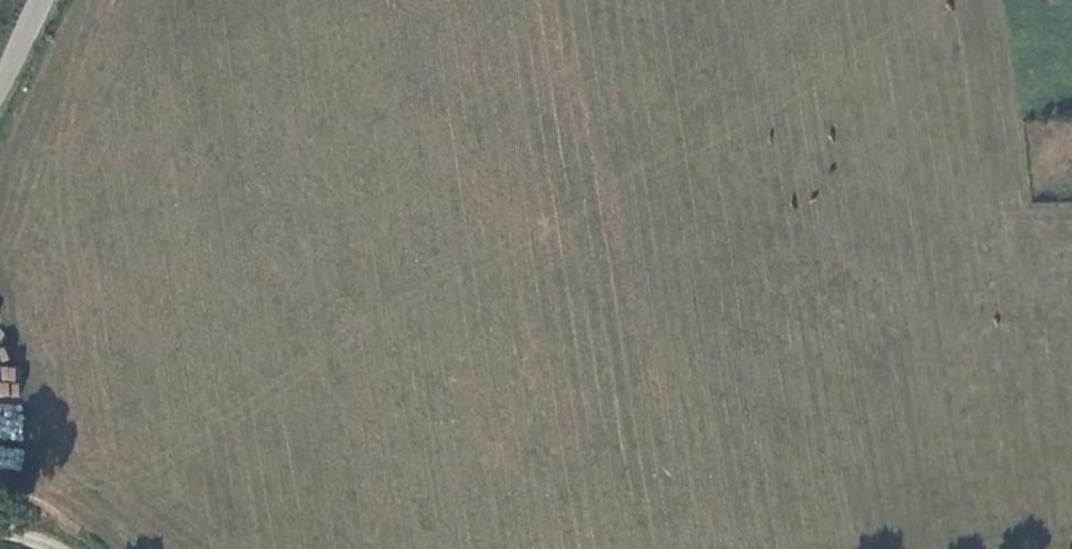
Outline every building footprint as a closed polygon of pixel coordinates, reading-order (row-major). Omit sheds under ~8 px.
[(20,468),(21,454),(0,452),(0,467),(20,468)]
